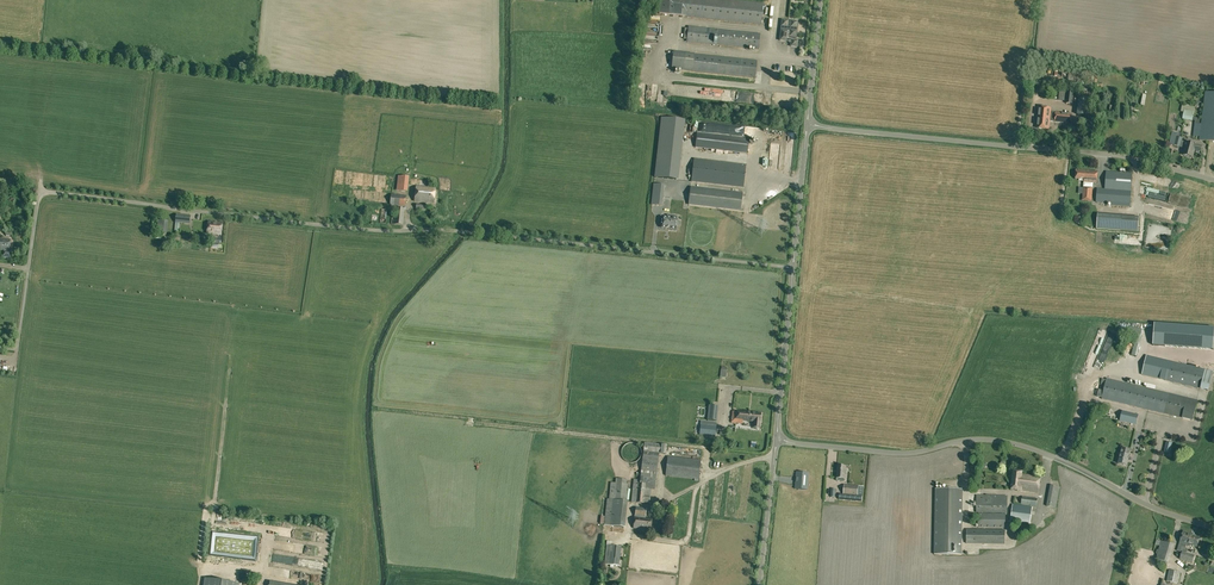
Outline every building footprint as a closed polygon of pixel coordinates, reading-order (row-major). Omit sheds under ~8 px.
[(761,25),(763,3),(731,0),(661,0),(659,14),(761,25)] [(791,41),(791,46),(797,47),(798,41),(795,40),(796,31),(798,21),(782,20),(781,31),(780,40),(791,41)] [(759,49),(760,34),(688,26),(688,28),(685,28),(684,39),(687,39),(687,42),(759,49)] [(757,61),(674,52),(672,69),(756,78),(757,61)] [(1067,91),(1066,103),(1073,104),(1074,92),(1067,91)] [(1199,137),(1199,140),(1213,143),(1213,93),(1205,92),(1202,119),(1201,124),(1199,137)] [(1078,115),(1092,116),(1093,98),(1079,97),(1078,115)] [(1195,121),(1195,124),(1201,124),(1202,119),(1193,117),(1195,108),(1185,106),(1182,105),(1181,112),(1184,113),(1182,119),(1192,121),(1193,120),(1195,121)] [(1072,114),(1056,113),(1056,118),(1050,117),(1051,109),(1039,108),(1037,128),(1048,129),(1049,120),(1055,121),(1055,122),(1071,123),(1072,114)] [(655,177),(676,180),(683,120),(661,118),(655,177)] [(1080,119),(1079,127),(1094,129),(1095,120),(1080,119)] [(1193,136),(1199,137),(1201,124),(1195,124),(1193,136)] [(782,132),(765,130),(761,164),(769,165),(771,153),(780,154),(782,132)] [(1176,136),(1177,133),(1173,132),(1172,135),(1169,144),(1180,147),(1182,141),(1183,138),(1176,136)] [(695,147),(748,154),(749,139),(697,133),(695,147)] [(1188,148),(1190,143),(1186,142),(1182,141),(1180,147),(1185,148),(1183,155),(1193,157),(1195,150),(1188,148)] [(1196,145),(1190,143),(1188,148),(1195,150),(1201,152),(1202,147),(1196,145)] [(743,188),(746,165),(694,159),(692,182),(743,188)] [(1093,183),(1097,183),(1098,171),(1076,170),(1075,179),(1084,180),(1084,182),(1083,187),(1093,188),(1093,183)] [(1104,190),(1097,190),(1097,198),(1096,202),(1112,203),(1111,205),(1130,207),(1130,205),(1133,173),(1106,171),(1104,190)] [(1145,179),(1154,182),(1157,175),(1147,172),(1145,179)] [(397,191),(408,192),(409,177),(398,176),(397,191)] [(653,197),(652,205),(661,206),(662,198),(664,185),(654,184),(653,197)] [(415,201),(433,203),(435,189),(416,187),(415,201)] [(740,211),(742,193),(691,187),(689,204),(740,211)] [(1083,187),(1082,201),(1092,201),(1093,188),(1083,187)] [(390,205),(405,207),(407,196),(391,194),(390,205)] [(396,214),(392,213),(391,224),(403,226),(405,209),(396,208),(396,214)] [(1097,214),(1096,228),(1138,232),(1139,217),(1097,214)] [(176,215),(176,222),(190,224),(190,216),(176,215)] [(677,216),(669,215),(669,218),(667,218),(662,217),(661,228),(666,228),(669,229),(669,228),(676,229),(677,219),(676,219),(677,216)] [(1085,219),(1080,216),(1077,221),(1083,224),(1085,219)] [(157,233),(165,234),(166,221),(158,221),(157,233)] [(223,223),(208,221),(207,233),(221,235),(223,223)] [(4,257),(10,258),(11,251),(9,250),(11,240),(0,239),(0,249),(4,250),(4,257)] [(1153,344),(1213,348),(1213,339),(1213,327),(1154,323),(1153,344)] [(1130,326),(1128,333),(1136,335),(1131,355),(1136,356),(1143,330),(1130,326)] [(1208,391),(1213,372),(1147,356),(1142,375),(1208,391)] [(1102,399),(1193,421),(1198,400),(1107,379),(1106,380),(1102,379),(1100,388),(1104,389),(1102,399)] [(708,420),(717,421),(718,406),(709,405),(708,420)] [(1122,411),(1120,421),(1136,425),(1138,415),(1122,411)] [(754,422),(754,428),(760,428),(761,413),(744,412),(744,413),(733,412),(731,422),(743,424),(743,421),(754,422)] [(700,435),(715,437),(717,422),(701,421),(700,435)] [(1122,445),(1130,447),(1133,431),(1126,429),(1122,445)] [(623,447),(622,449),(621,451),(621,453),(621,455),(622,457),(623,459),(625,461),(627,462),(629,463),(631,463),(633,463),(635,462),(637,461),(639,460),(640,458),(641,456),(641,454),(641,452),(641,450),(640,448),(638,446),(637,445),(635,444),(633,443),(631,443),(628,443),(626,444),(625,445),(623,447)] [(650,505),(651,490),(655,490),(660,454),(666,455),(667,446),(645,443),(640,480),(634,479),(631,502),(650,505)] [(1119,464),(1127,466),(1130,450),(1122,448),(1121,454),(1119,454),(1117,462),(1119,463),(1119,464)] [(666,476),(694,480),(694,481),(698,481),(701,460),(668,457),(666,476)] [(837,481),(842,481),(843,479),(846,479),(847,473),(845,473),(846,467),(838,466),(837,478),(837,481)] [(1041,477),(1022,474),(1023,472),(1013,471),(1011,490),(1020,491),(1020,490),(1039,493),(1041,477)] [(808,473),(796,472),(795,489),(807,490),(808,473)] [(616,479),(615,483),(611,483),(609,499),(607,499),(604,525),(625,527),(628,501),(626,501),(628,484),(626,484),(627,480),(616,479)] [(863,487),(844,485),(843,494),(839,494),(839,500),(862,502),(863,487)] [(1060,487),(1050,485),(1047,507),(1056,508),(1060,487)] [(934,555),(962,555),(963,490),(935,490),(934,555)] [(976,513),(1007,513),(1007,496),(976,496),(976,513)] [(1021,505),(1033,507),(1033,508),(1036,508),(1038,499),(1022,497),(1021,505)] [(1010,522),(1030,524),(1033,507),(1012,505),(1010,522)] [(634,528),(650,530),(652,520),(645,519),(646,509),(636,508),(634,528)] [(1005,528),(1005,514),(979,514),(978,528),(1005,528)] [(1005,531),(967,530),(967,544),(1005,544),(1005,531)] [(1185,549),(1186,545),(1188,537),(1189,537),(1190,535),(1191,535),(1192,534),(1183,531),(1180,543),(1179,545),(1182,546),(1180,552),(1182,552),(1186,553),(1187,549),(1185,549)] [(1188,537),(1186,545),(1189,546),(1190,545),(1197,547),(1200,538),(1191,535),(1190,535),(1189,537),(1188,537)] [(1156,560),(1169,564),(1174,545),(1161,541),(1156,560)] [(604,564),(619,566),(621,547),(606,546),(604,564)] [(1182,552),(1180,560),(1193,563),(1195,555),(1186,553),(1182,552)] [(1179,584),(1181,573),(1169,570),(1167,581),(1179,584)] [(252,579),(253,573),(241,571),(240,577),(252,579)]
